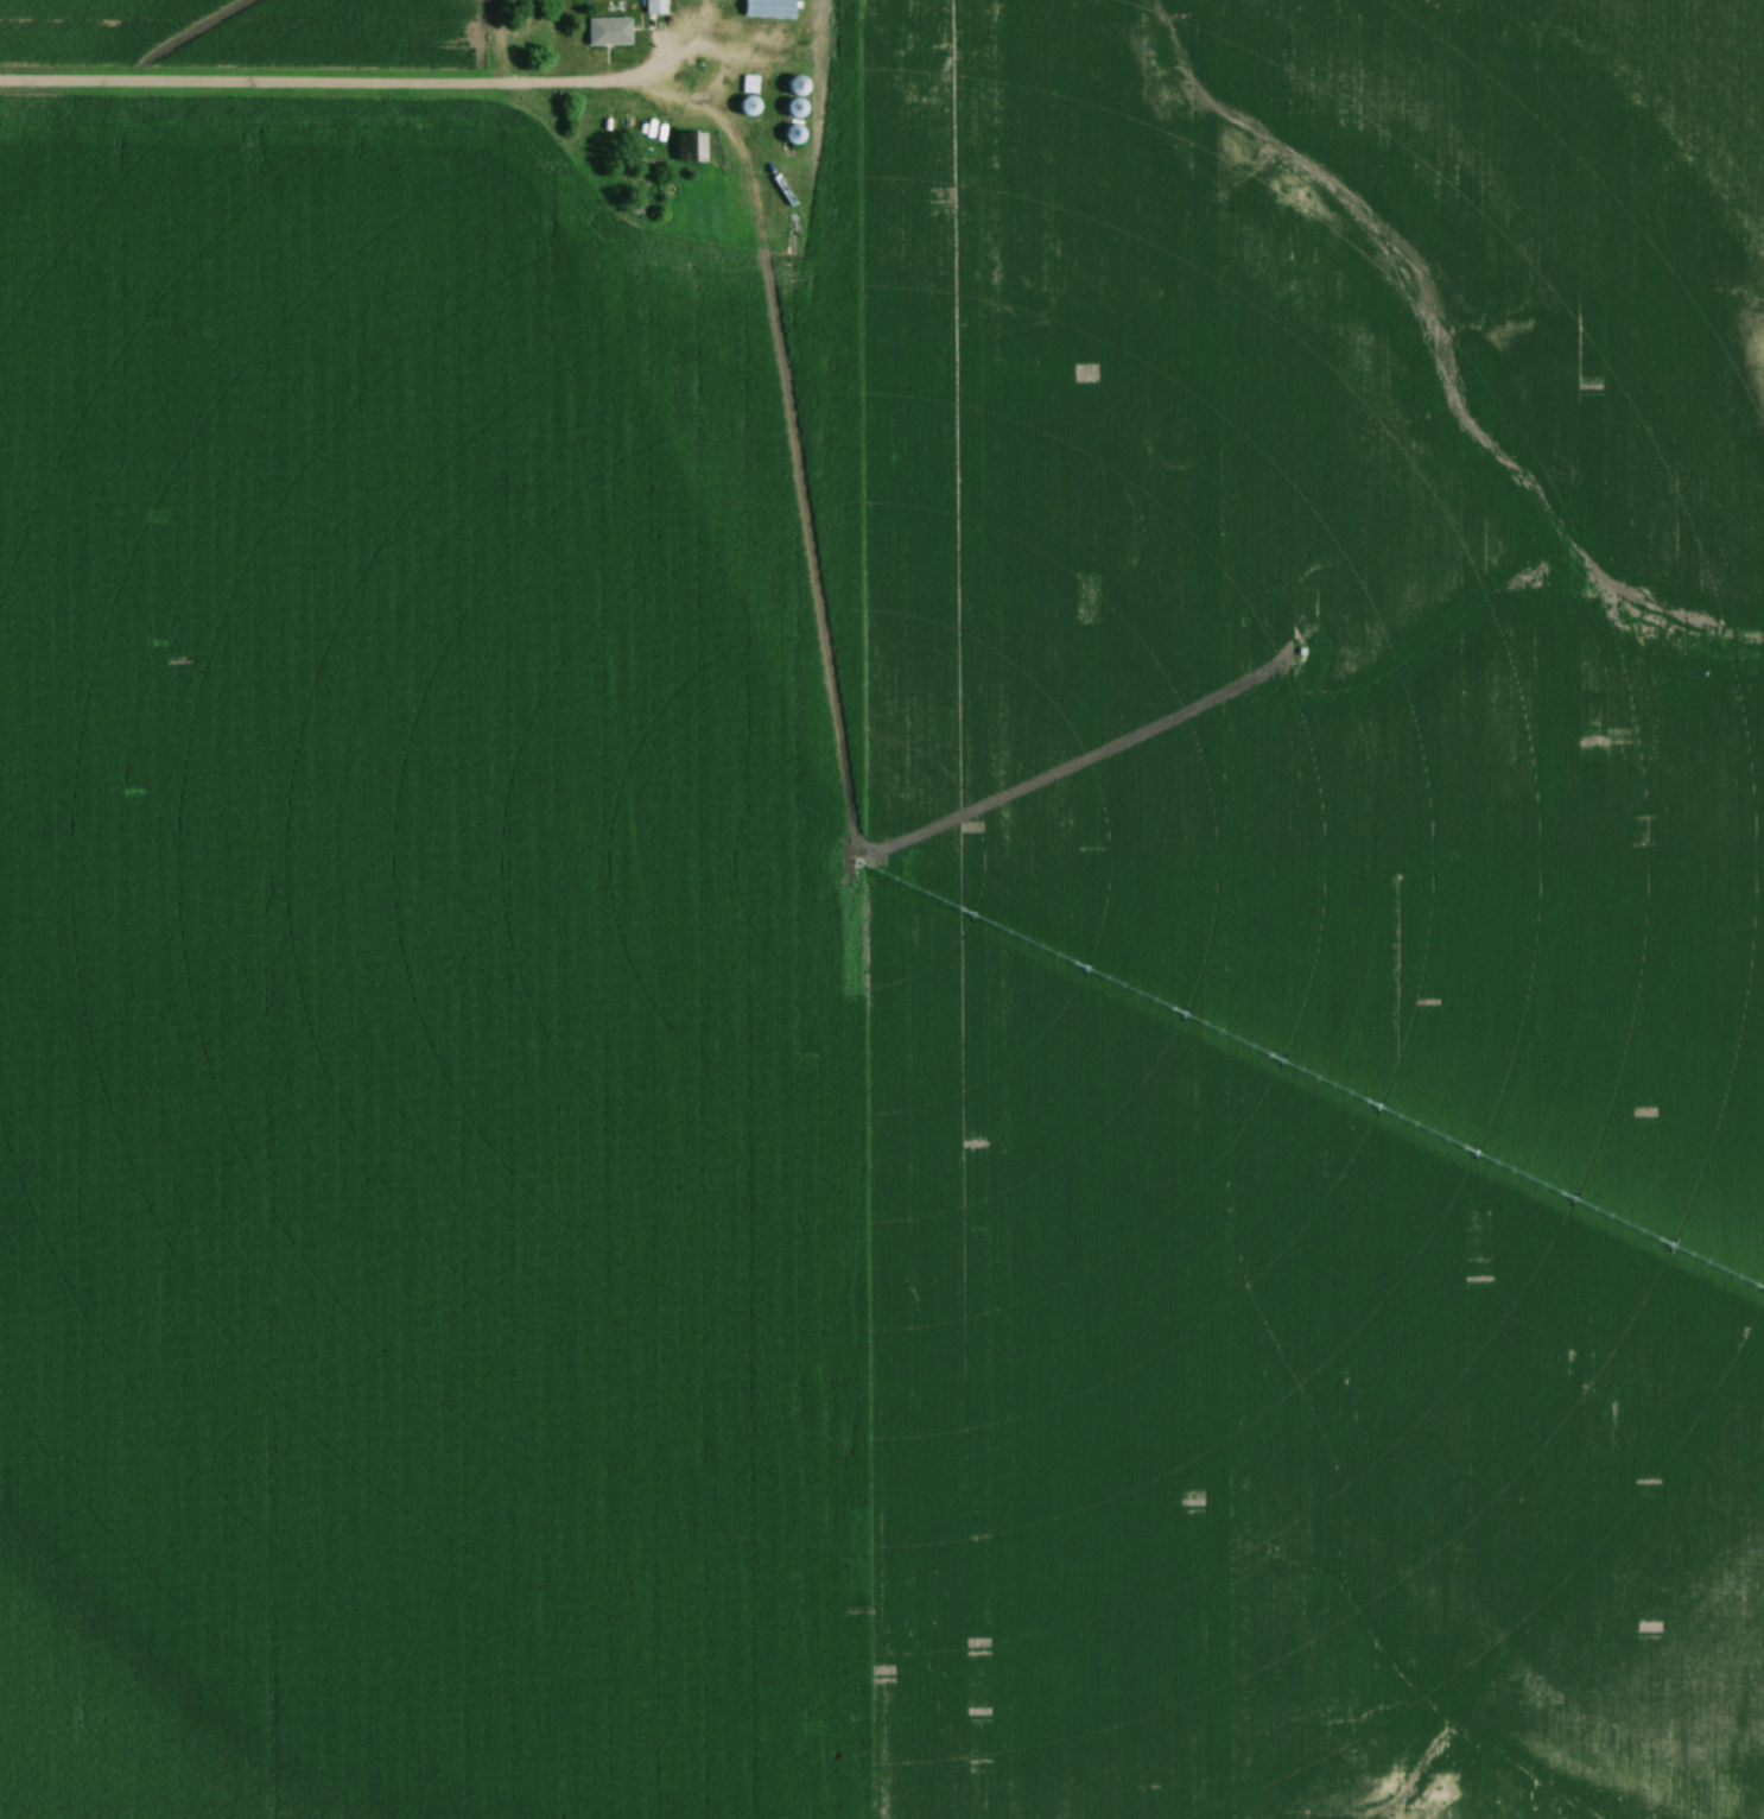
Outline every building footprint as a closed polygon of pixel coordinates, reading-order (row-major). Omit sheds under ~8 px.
[(644,14),(664,14),(664,0),(644,0),(644,14)] [(795,18),(795,0),(743,0),(743,18),(795,18)] [(630,45),(630,19),(587,19),(587,45),(630,45)] [(705,133),(675,133),(675,162),(705,162),(705,133)]
